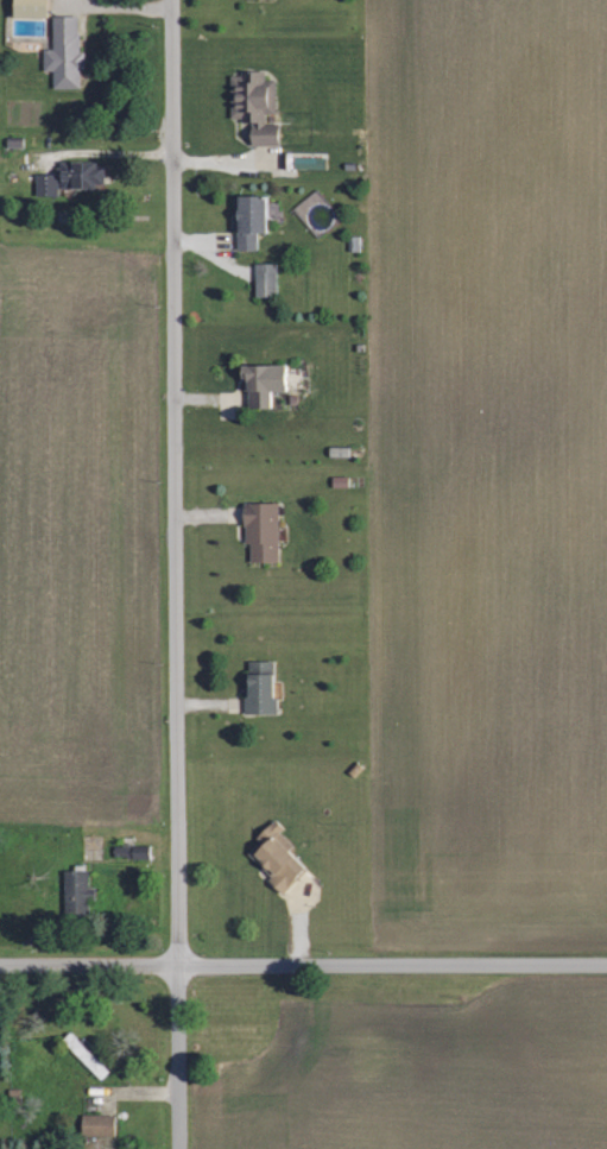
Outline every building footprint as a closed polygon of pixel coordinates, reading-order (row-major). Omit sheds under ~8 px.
[(46,0),(14,0),(13,17),(46,19),(46,0)] [(79,88),(79,69),(84,69),(84,51),(78,51),(78,16),(53,16),(53,49),(43,49),(43,70),(53,70),(53,89),(79,88)] [(251,146),(278,146),(278,124),(266,124),(266,115),(276,115),(276,80),(265,80),(265,74),(230,74),(231,91),(232,91),(232,120),(251,120),(251,146)] [(325,158),(293,157),(293,169),(325,169),(325,158)] [(61,164),(61,189),(105,189),(104,163),(61,164)] [(36,175),(36,196),(59,195),(58,174),(36,175)] [(237,197),(238,251),(257,251),(256,233),(266,233),(266,196),(237,197)] [(255,297),(277,297),(277,264),(255,264),(255,297)] [(286,365),(242,366),(242,379),(247,379),(248,409),(271,409),(271,392),(286,392),(286,365)] [(278,504),(244,504),(245,544),(250,544),(250,563),(279,562),(278,504)] [(244,715),(275,715),(274,662),(249,662),(249,695),(244,695),(244,715)] [(307,870),(289,852),(294,847),(280,833),(285,829),(276,821),(244,853),(284,893),(307,870)] [(114,847),(114,851),(119,851),(119,858),(149,857),(149,846),(114,847)] [(64,871),(65,917),(88,916),(88,900),(95,900),(95,888),(89,888),(88,870),(64,871)] [(82,1135),(114,1136),(115,1116),(82,1115),(82,1135)]
